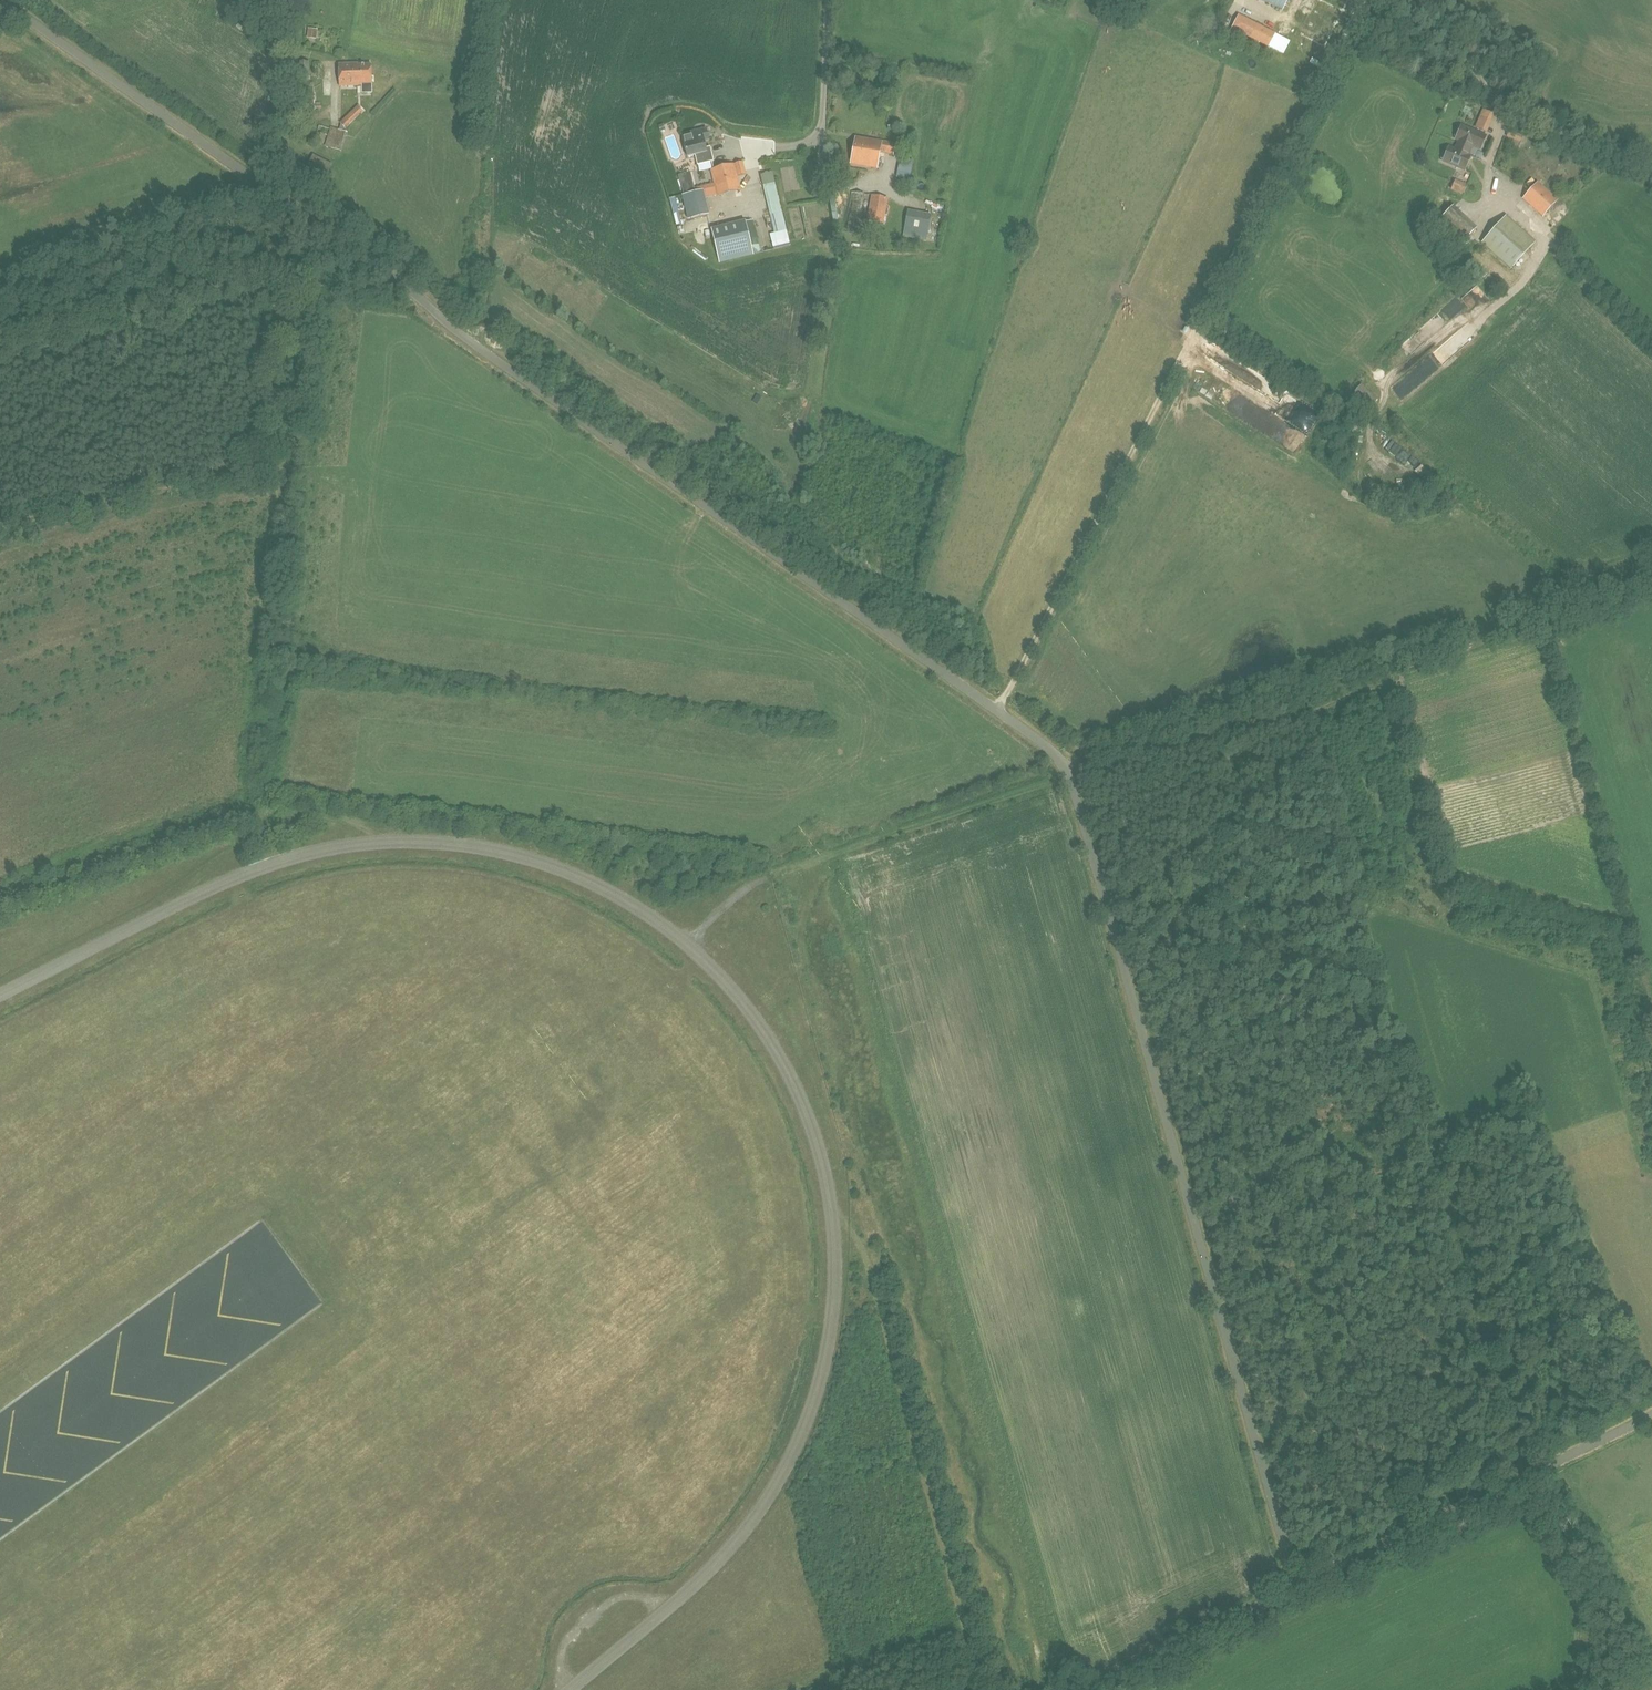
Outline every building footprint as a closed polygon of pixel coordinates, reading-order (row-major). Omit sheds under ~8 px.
[(1283,10),(1288,0),(1263,0),(1283,10)] [(1239,17),(1233,29),(1269,47),(1280,52),(1286,40),(1275,35),(1239,17)] [(317,30),(308,29),(307,38),(316,40),(317,30)] [(309,79),(309,62),(300,62),(300,79),(309,79)] [(372,84),(372,65),(358,65),(358,64),(339,65),(340,87),(361,86),(362,93),(372,93),(372,84)] [(325,147),(342,152),(348,133),(345,132),(345,129),(362,112),(357,107),(340,124),(341,125),(339,130),(332,128),(325,147)] [(1480,149),(1486,136),(1461,126),(1461,128),(1459,127),(1455,136),(1457,137),(1456,139),(1459,141),(1455,150),(1449,147),(1448,149),(1446,148),(1442,159),(1444,159),(1443,161),(1465,170),(1471,156),(1469,155),(1472,146),(1480,149)] [(707,152),(704,141),(709,140),(706,129),(683,135),(685,144),(688,157),(695,155),(698,165),(714,161),(712,151),(707,152)] [(880,158),(882,142),(855,137),(851,165),(878,169),(880,158)] [(882,142),(880,158),(881,152),(894,155),(896,144),(882,142)] [(898,178),(907,180),(911,161),(902,159),(898,178)] [(286,172),(300,178),(305,168),(291,161),(286,172)] [(734,164),(711,170),(718,196),(741,190),(738,178),(734,164)] [(1447,186),(1458,192),(1463,183),(1452,177),(1447,186)] [(1557,200),(1538,182),(1523,198),(1542,217),(1557,200)] [(709,215),(703,191),(684,195),(689,219),(709,215)] [(888,199),(872,196),(868,220),(883,223),(888,199)] [(1477,229),(1453,206),(1433,227),(1457,249),(1477,229)] [(904,212),(901,233),(914,235),(918,214),(904,212)] [(849,213),(846,227),(860,230),(863,215),(849,213)] [(1510,268),(1534,242),(1506,216),(1482,242),(1510,268)] [(754,254),(746,222),(712,230),(720,262),(754,254)] [(1480,265),(1475,270),(1484,279),(1489,274),(1480,265)] [(1265,313),(1271,306),(1261,298),(1255,306),(1265,313)]
